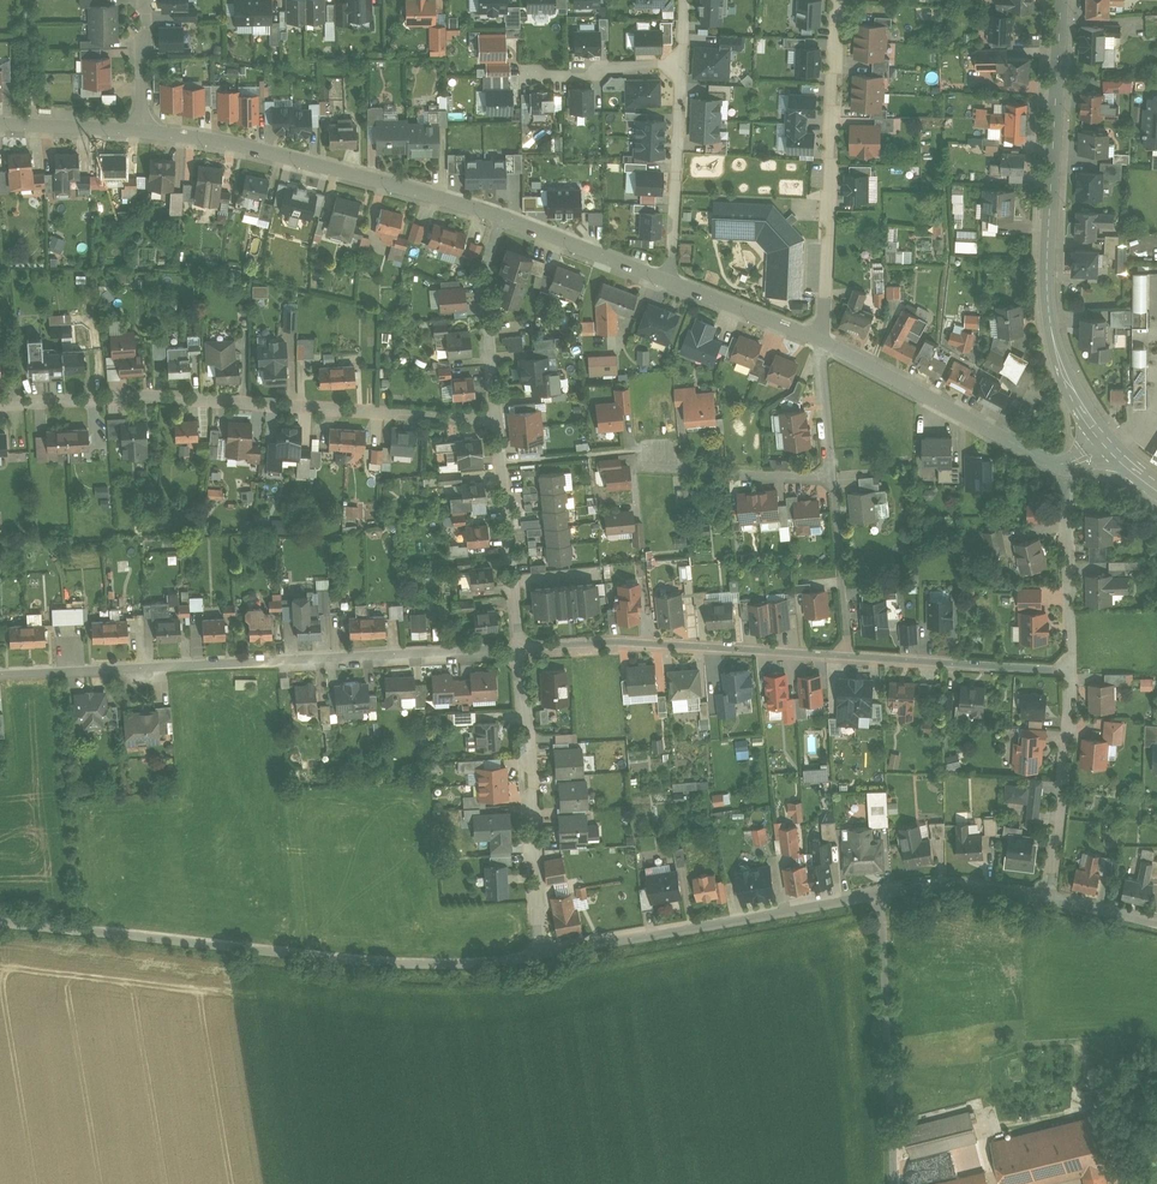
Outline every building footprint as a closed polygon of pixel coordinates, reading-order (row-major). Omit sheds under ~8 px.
[(163,11),(175,11),(187,11),(187,8),(187,0),(162,0),(163,11)] [(235,15),(235,24),(236,24),(253,24),(253,0),(235,0),(235,15)] [(253,24),(271,23),(271,0),(253,0),(253,24)] [(288,22),(306,22),(306,0),(288,0),(288,22)] [(306,22),(324,22),(324,0),(306,0),(306,22)] [(346,2),(347,19),(348,19),(370,18),(370,0),(346,0),(346,2)] [(407,6),(403,6),(401,9),(401,15),(403,17),(407,17),(407,23),(435,23),(434,0),(407,0),(407,6)] [(479,11),(489,11),(489,13),(497,13),(497,11),(504,11),(506,10),(506,6),(506,0),(479,0),(479,11)] [(527,11),(554,10),(554,6),(554,0),(527,0),(527,11)] [(663,5),(662,5),(662,11),(674,11),(674,0),(663,0),(663,5)] [(701,4),(699,4),(699,13),(701,13),(700,23),(723,24),(724,15),(728,15),(728,0),(701,0),(701,4)] [(797,25),(821,26),(822,0),(798,0),(797,25)] [(997,8),(998,8),(997,16),(1004,17),(1004,11),(1003,10),(1003,8),(1011,8),(1011,10),(1032,11),(1033,0),(998,0),(997,8)] [(1086,17),(1110,17),(1110,2),(1110,0),(1087,0),(1086,17)] [(346,2),(335,2),(335,5),(335,21),(335,24),(348,23),(348,19),(347,19),(346,2)] [(110,5),(89,5),(89,6),(90,23),(117,23),(116,17),(115,5),(110,5)] [(520,6),(506,6),(506,10),(504,11),(504,20),(520,20),(520,6)] [(196,8),(187,8),(187,11),(175,11),(175,21),(196,21),(196,8)] [(1146,15),(1147,37),(1156,36),(1156,14),(1146,15)] [(235,15),(227,15),(227,25),(236,25),(236,24),(235,24),(235,15)] [(997,16),(991,16),(990,25),(989,26),(989,31),(990,33),(990,39),(992,39),(1010,40),(1010,39),(1011,17),(1004,17),(997,16)] [(892,18),(875,17),(875,25),(885,26),(885,27),(892,27),(892,18)] [(459,18),(450,18),(450,28),(458,28),(459,18)] [(608,39),(608,18),(600,18),(600,31),(600,40),(608,39)] [(672,22),(660,22),(660,31),(661,31),(661,43),(672,43),(672,22)] [(117,23),(90,23),(90,41),(97,41),(116,41),(116,30),(117,30),(117,23)] [(875,25),(857,25),(856,41),(884,43),(885,27),(885,26),(875,25)] [(1105,28),(1081,27),(1080,59),(1103,60),(1103,65),(1113,65),(1114,49),(1105,48),(1105,35),(1120,36),(1120,26),(1105,25),(1105,28)] [(280,26),(271,26),(271,40),(280,40),(280,28),(280,26)] [(446,26),(431,27),(431,48),(440,48),(441,56),(446,56),(446,26)] [(182,29),(160,29),(160,50),(169,49),(183,49),(183,48),(182,29)] [(600,31),(575,32),(575,53),(584,53),(584,54),(592,54),(592,53),(600,53),(600,40),(600,31)] [(660,31),(635,31),(635,52),(661,51),(661,43),(661,31),(660,31)] [(505,35),(479,36),(480,60),(505,59),(505,35)] [(1010,40),(992,39),(992,49),(1013,48),(1014,39),(1010,39),(1010,40)] [(97,41),(90,41),(89,41),(89,49),(98,49),(97,41)] [(884,43),(856,41),(855,58),(873,59),(883,60),(883,59),(884,43)] [(223,47),(217,46),(214,54),(221,56),(223,47)] [(183,49),(169,49),(169,58),(190,57),(190,48),(183,48),(183,49)] [(730,49),(696,48),(695,77),(723,78),(724,62),(729,63),(730,49)] [(820,49),(798,48),(797,74),(819,75),(820,49)] [(101,58),(101,49),(98,49),(89,49),(81,49),(81,59),(83,59),(83,58),(101,58)] [(101,58),(83,58),(83,59),(83,73),(110,72),(110,58),(101,58)] [(0,64),(0,69),(2,69),(2,70),(2,81),(10,80),(10,59),(0,64)] [(883,59),(883,60),(873,59),(873,68),(889,69),(890,59),(883,59)] [(977,70),(997,70),(997,59),(977,59),(977,70)] [(1028,59),(997,59),(997,70),(1006,70),(1006,85),(1020,85),(1020,81),(1028,81),(1028,59)] [(509,63),(487,64),(488,76),(508,76),(509,76),(509,63)] [(889,69),(873,68),(872,76),(882,77),(882,78),(889,78),(889,69)] [(163,71),(153,71),(154,91),(162,91),(162,84),(163,84),(163,71)] [(110,72),(83,73),(83,87),(101,87),(111,87),(110,72)] [(872,76),(855,75),(854,92),(881,94),(882,78),(882,77),(872,76)] [(488,76),(484,76),(485,91),(486,91),(509,90),(508,76),(488,76)] [(626,77),(613,78),(613,90),(626,89),(626,81),(626,77)] [(611,78),(603,87),(603,90),(613,90),(613,78),(611,78)] [(1133,79),(1121,80),(1121,87),(1132,88),(1133,79)] [(659,80),(626,81),(626,89),(626,100),(635,100),(635,106),(660,105),(659,80)] [(1116,80),(1103,80),(1103,89),(1116,89),(1116,80)] [(202,88),(183,88),(183,84),(163,84),(162,84),(162,91),(162,109),(182,108),(182,113),(203,112),(203,105),(203,88),(202,88)] [(711,84),(711,95),(732,96),(732,85),(711,84)] [(211,85),(202,85),(202,88),(203,88),(203,105),(212,105),(211,92),(211,85)] [(101,87),(83,87),(81,87),(81,96),(101,96),(101,87)] [(592,89),(571,89),(571,96),(569,98),(569,104),(571,106),(571,112),(593,112),(592,89)] [(509,90),(486,91),(487,113),(512,113),(512,90),(509,90)] [(547,90),(537,90),(537,92),(531,92),(530,92),(530,95),(530,113),(531,113),(554,113),(555,113),(554,92),(547,92),(547,90)] [(219,92),(211,92),(212,105),(212,109),(220,109),(219,92)] [(239,92),(219,92),(220,109),(220,117),(238,117),(238,96),(239,96),(239,92)] [(881,94),(854,92),(853,109),(871,110),(880,110),(881,94)] [(1103,94),(1082,92),(1080,117),(1102,118),(1103,105),(1103,94)] [(103,102),(117,103),(117,94),(103,94),(103,102)] [(521,95),(522,121),(530,121),(530,113),(530,95),(521,95)] [(816,96),(791,95),(790,113),(787,113),(787,124),(806,124),(807,115),(815,115),(816,96)] [(239,96),(238,96),(238,117),(238,121),(257,121),(257,113),(257,96),(239,96)] [(265,96),(257,96),(257,113),(265,113),(265,101),(265,96)] [(721,100),(694,98),(693,119),(720,120),(721,100)] [(1149,98),(1147,121),(1144,120),(1143,135),(1146,135),(1146,145),(1154,145),(1156,145),(1156,98),(1149,98)] [(273,101),(265,101),(265,113),(265,123),(273,123),(273,107),(273,106),(273,101)] [(1027,104),(1007,103),(1006,114),(987,113),(987,109),(973,108),(973,120),(986,120),(1027,122),(1027,104)] [(319,126),(318,104),(310,104),(310,109),(311,126),(319,126)] [(1118,106),(1103,105),(1102,118),(1118,119),(1118,106)] [(273,106),(273,107),(273,123),(273,126),(273,127),(279,132),(291,132),(292,132),(292,110),(292,106),(273,106)] [(386,122),(386,107),(368,107),(368,124),(376,124),(376,122),(386,122)] [(292,110),(292,132),(291,132),(291,136),(305,135),(305,136),(311,130),(311,129),(311,126),(310,109),(292,110)] [(447,110),(428,110),(428,124),(439,124),(439,127),(447,127),(447,110)] [(880,110),(871,110),(870,118),(875,118),(887,118),(887,110),(880,110)] [(887,118),(875,118),(875,128),(880,128),(880,131),(894,131),(894,118),(887,118)] [(338,120),(338,123),(329,124),(329,146),(355,145),(355,123),(352,123),(352,119),(338,120)] [(720,120),(693,119),(692,139),(720,141),(720,138),(720,120)] [(647,121),(637,120),(636,138),(664,140),(665,122),(647,121)] [(1027,122),(986,120),(985,127),(1006,128),(1005,139),(1026,140),(1027,122)] [(407,125),(407,121),(386,122),(376,122),(376,124),(377,152),(408,152),(407,125)] [(530,121),(522,121),(522,134),(530,133),(530,121)] [(428,124),(407,125),(408,152),(408,159),(424,158),(424,155),(439,155),(439,127),(439,124),(428,124)] [(806,124),(787,124),(786,134),(789,134),(788,152),(814,154),(815,134),(806,134),(806,124)] [(866,126),(863,130),(861,128),(851,128),(851,149),(860,149),(860,155),(871,155),(871,149),(880,149),(880,131),(880,128),(875,128),(871,128),(871,126),(866,126)] [(1109,133),(1080,132),(1080,133),(1081,133),(1081,139),(1080,139),(1079,154),(1104,155),(1114,155),(1114,153),(1115,143),(1108,143),(1109,133)] [(563,138),(554,138),(555,152),(563,152),(563,138)] [(664,140),(636,138),(635,156),(663,158),(664,140)] [(986,145),(986,155),(997,155),(998,146),(986,145)] [(30,152),(8,154),(10,171),(11,188),(21,187),(20,183),(31,183),(32,186),(32,175),(30,152)] [(78,153),(55,154),(56,173),(57,188),(69,188),(68,177),(78,177),(79,177),(79,176),(78,153)] [(1025,154),(1002,153),(1002,165),(991,164),(991,175),(1001,176),(1001,173),(1011,174),(1023,174),(1024,175),(1025,154)] [(1114,153),(1114,155),(1114,163),(1122,163),(1130,164),(1130,154),(1114,153)] [(522,172),(522,154),(506,154),(506,160),(506,172),(522,172)] [(125,155),(104,155),(104,175),(125,175),(125,155)] [(465,155),(449,156),(449,173),(465,173),(465,160),(465,155)] [(174,161),(151,160),(150,180),(148,182),(148,186),(152,190),(160,191),(163,188),(172,189),(174,161)] [(485,160),(465,160),(465,173),(465,188),(486,188),(485,160)] [(506,160),(485,160),(486,188),(506,188),(506,172),(506,160)] [(1114,163),(1101,162),(1100,173),(1103,173),(1102,178),(1122,179),(1122,163),(1114,163)] [(646,164),(625,163),(625,171),(637,172),(646,172),(646,164)] [(221,169),(199,166),(197,185),(196,199),(207,200),(208,191),(213,192),(214,188),(219,188),(221,169)] [(870,176),(870,168),(850,167),(850,176),(868,176),(870,176)] [(0,172),(0,193),(12,192),(11,188),(10,171),(0,172)] [(646,172),(637,172),(636,195),(642,195),(655,196),(662,196),(663,173),(646,172)] [(1100,173),(1079,172),(1078,198),(1101,199),(1102,178),(1103,173),(1100,173)] [(56,173),(44,174),(45,186),(46,192),(57,192),(57,188),(56,173)] [(32,175),(32,186),(33,187),(45,186),(44,174),(32,175)] [(1023,174),(1011,174),(1010,182),(1023,183),(1023,174)] [(246,175),(242,191),(241,191),(241,193),(238,192),(235,207),(260,213),(263,202),(264,199),(268,180),(246,175)] [(90,178),(90,176),(79,176),(79,177),(78,177),(78,194),(91,193),(90,189),(90,178)] [(850,176),(846,176),(846,184),(845,184),(845,193),(846,193),(846,201),(868,201),(868,176),(850,176)] [(90,189),(105,189),(105,178),(90,178),(90,189)] [(137,179),(125,179),(125,188),(122,188),(122,198),(136,198),(137,179)] [(197,185),(183,184),(183,193),(182,200),(183,200),(196,201),(196,199),(197,185)] [(276,198),(282,199),(285,188),(287,189),(288,186),(280,184),(276,198)] [(287,189),(285,188),(282,199),(279,214),(311,222),(313,216),(318,196),(306,193),(307,189),(298,187),(297,191),(287,189)] [(563,189),(547,189),(547,217),(564,216),(563,189)] [(581,189),(563,189),(564,216),(581,216),(581,189)] [(1014,191),(984,190),(985,191),(984,203),(983,203),(982,219),(983,219),(998,219),(1013,220),(1013,219),(1012,219),(1013,192),(1014,192),(1014,191)] [(230,193),(218,191),(217,201),(222,201),(229,202),(230,193)] [(183,193),(171,192),(170,213),(182,214),(183,200),(182,200),(183,193)] [(955,193),(955,227),(964,227),(964,193),(955,193)] [(318,196),(313,216),(320,217),(325,196),(319,194),(318,196)] [(642,195),(641,204),(655,205),(655,196),(642,195)] [(364,228),(353,225),(358,203),(336,197),(328,229),(361,238),(364,228)] [(537,197),(523,197),(524,212),(537,212),(537,197)] [(229,202),(222,201),(221,210),(228,211),(229,202)] [(274,205),(263,202),(260,213),(258,218),(270,221),(274,205)] [(804,240),(773,206),(715,203),(713,237),(757,239),(769,252),(767,296),(801,298),(804,240)] [(655,206),(634,205),(634,213),(642,213),(655,214),(655,206)] [(404,215),(382,209),(377,228),(398,234),(404,215)] [(603,212),(589,212),(589,225),(603,224),(603,212)] [(1098,213),(1077,212),(1076,239),(1096,240),(1097,226),(1098,213)] [(655,214),(642,213),(641,236),(660,237),(661,214),(655,214)] [(1115,214),(1098,213),(1097,226),(1114,227),(1115,214)] [(935,218),(935,238),(943,238),(943,218),(935,218)] [(998,219),(983,219),(983,229),(998,230),(998,219)] [(326,221),(319,220),(315,233),(322,235),(326,221)] [(414,224),(409,240),(420,243),(424,227),(414,224)] [(450,230),(434,225),(428,245),(444,250),(450,230)] [(466,235),(450,230),(444,250),(459,255),(466,235)] [(977,232),(957,232),(956,251),(976,253),(977,232)] [(65,241),(54,236),(50,246),(61,250),(65,241)] [(1119,236),(1105,236),(1105,255),(1109,255),(1109,258),(1119,259),(1119,245),(1119,236)] [(359,248),(368,250),(371,240),(361,238),(359,248)] [(408,241),(397,238),(395,246),(406,250),(408,241)] [(652,248),(653,240),(631,238),(631,245),(652,248)] [(944,239),(935,239),(935,250),(944,250),(944,239)] [(897,242),(888,242),(888,252),(898,252),(897,242)] [(481,246),(472,244),(468,258),(477,260),(481,246)] [(532,258),(506,250),(500,271),(505,273),(501,288),(503,289),(499,301),(510,305),(510,304),(518,306),(522,293),(521,293),(526,278),(528,272),(532,258)] [(1095,251),(1076,250),(1075,272),(1094,273),(1094,263),(1095,251)] [(545,263),(532,258),(528,272),(542,277),(543,274),(545,263)] [(874,263),(875,280),(885,279),(884,263),(874,263)] [(583,277),(557,267),(553,278),(550,286),(560,290),(559,292),(575,298),(583,277)] [(1148,273),(1133,273),(1133,310),(1147,310),(1148,310),(1148,273)] [(543,274),(542,277),(540,291),(548,293),(550,286),(553,278),(543,274)] [(460,280),(441,282),(441,289),(460,287),(460,280)] [(637,296),(603,283),(595,304),(616,312),(629,317),(637,296)] [(268,288),(254,287),(253,298),(267,298),(268,288)] [(441,289),(439,290),(441,312),(466,310),(464,287),(441,289)] [(900,287),(888,288),(889,300),(900,299),(900,287)] [(866,294),(855,290),(849,305),(860,310),(866,294)] [(885,294),(875,294),(875,307),(886,306),(885,294)] [(616,312),(596,305),(598,334),(617,333),(616,312)] [(860,310),(849,305),(844,316),(841,326),(866,335),(874,315),(860,310)] [(1023,305),(997,307),(997,308),(999,308),(1001,336),(1011,335),(1024,334),(1023,333),(1022,334),(1021,317),(1024,317),(1024,316),(1023,316),(1022,306),(1023,305)] [(678,317),(649,306),(639,332),(668,343),(678,317)] [(299,310),(284,309),(284,331),(298,331),(299,310)] [(1125,310),(1111,311),(1111,327),(1116,327),(1116,335),(1125,334),(1125,327),(1125,310)] [(1147,310),(1133,310),(1133,327),(1147,327),(1147,310)] [(904,311),(898,322),(910,328),(915,317),(904,311)] [(980,317),(966,316),(965,328),(979,328),(980,317)] [(915,317),(910,328),(922,334),(928,323),(915,317)] [(1105,320),(1083,319),(1082,346),(1092,346),(1092,358),(1108,358),(1109,347),(1103,347),(1105,320)] [(446,320),(433,321),(434,336),(448,335),(448,334),(446,320)] [(583,321),(583,334),(596,334),(596,321),(583,321)] [(715,328),(698,321),(693,333),(690,332),(682,352),(712,364),(720,344),(710,340),(715,328)] [(910,328),(898,322),(891,335),(894,337),(894,336),(903,341),(910,328)] [(70,326),(60,327),(60,338),(71,337),(70,326)] [(60,327),(49,327),(50,338),(60,338),(60,327)] [(969,352),(974,334),(963,331),(962,336),(959,346),(959,350),(969,352)] [(469,332),(448,334),(448,335),(434,336),(436,349),(448,348),(449,358),(471,356),(469,332)] [(134,335),(122,336),(119,333),(114,333),(111,337),(112,357),(118,357),(119,376),(143,374),(141,354),(135,354),(134,335)] [(948,343),(959,346),(962,336),(951,333),(948,343)] [(994,336),(991,351),(984,364),(1000,372),(1012,349),(1011,335),(1001,336),(994,336)] [(522,336),(502,338),(503,345),(508,345),(508,352),(523,351),(522,336)] [(903,341),(894,336),(894,337),(887,351),(909,363),(917,348),(903,341)] [(740,339),(733,337),(726,354),(733,356),(740,339)] [(761,345),(740,338),(740,339),(733,356),(732,359),(752,366),(756,357),(761,345)] [(41,340),(27,341),(30,376),(32,376),(33,379),(50,378),(49,375),(64,374),(64,373),(63,353),(63,352),(42,354),(41,340)] [(278,340),(269,341),(269,344),(258,345),(258,349),(256,349),(257,359),(259,358),(260,366),(263,366),(264,376),(259,376),(260,383),(264,383),(265,385),(287,384),(286,365),(287,365),(286,343),(278,343),(278,340)] [(314,340),(298,340),(297,359),(313,360),(314,340)] [(926,340),(921,350),(924,352),(932,356),(937,345),(926,340)] [(233,342),(207,343),(209,376),(216,375),(217,383),(239,381),(239,372),(240,370),(239,369),(238,361),(231,362),(230,353),(234,353),(233,342)] [(167,343),(153,344),(154,360),(168,359),(167,343)] [(200,345),(188,346),(189,355),(201,354),(200,345)] [(185,348),(167,349),(168,359),(169,378),(191,377),(190,358),(180,359),(180,356),(186,356),(185,348)] [(549,348),(534,350),(535,359),(547,358),(550,358),(549,348)] [(649,351),(639,351),(639,360),(648,361),(649,351)] [(83,352),(63,353),(64,373),(85,372),(83,352)] [(932,356),(924,352),(920,359),(917,367),(939,378),(947,364),(932,356)] [(325,364),(336,363),(335,354),(324,355),(325,364)] [(617,356),(588,358),(589,376),(618,375),(617,356)] [(756,357),(752,366),(749,373),(758,377),(763,365),(765,360),(756,357)] [(797,365),(777,357),(772,368),(769,378),(789,386),(797,365)] [(535,359),(520,360),(521,366),(518,370),(518,378),(522,381),(522,382),(532,381),(533,395),(561,392),(559,372),(548,372),(547,358),(535,359)] [(450,361),(437,363),(438,370),(451,369),(450,361)] [(965,368),(954,362),(952,367),(954,368),(963,372),(965,368)] [(772,368),(763,365),(758,377),(757,381),(767,385),(769,378),(772,368)] [(1146,365),(1134,365),(1134,408),(1146,408),(1146,365)] [(355,368),(339,369),(338,387),(356,386),(355,368)] [(963,372),(954,368),(946,382),(968,394),(976,379),(963,372)] [(339,369),(320,370),(321,388),(338,387),(339,369)] [(451,369),(438,370),(439,379),(452,378),(451,369)] [(1017,382),(1009,375),(1004,372),(1000,379),(1003,381),(1012,391),(1013,391),(1012,390),(1017,382)] [(995,382),(986,377),(983,378),(981,382),(984,384),(984,383),(992,388),(995,382)] [(471,380),(451,382),(453,401),(474,399),(471,380)] [(799,381),(794,392),(785,398),(798,404),(807,384),(799,381)] [(992,388),(984,383),(984,384),(976,398),(1002,412),(1010,397),(999,391),(1002,386),(995,382),(992,388)] [(694,388),(681,389),(682,397),(685,397),(685,396),(695,395),(694,388)] [(629,389),(615,390),(617,403),(620,403),(620,411),(631,410),(629,389)] [(681,389),(674,390),(676,406),(686,405),(685,397),(682,397),(681,389)] [(1125,390),(1111,390),(1111,405),(1125,405),(1125,390)] [(695,395),(685,396),(686,405),(688,426),(688,430),(716,428),(716,424),(713,394),(695,395)] [(535,403),(514,405),(514,412),(536,410),(535,403)] [(617,403),(597,405),(600,431),(622,428),(620,411),(620,403),(617,403)] [(514,412),(510,413),(511,429),(540,426),(539,410),(536,410),(514,412)] [(805,411),(781,414),(783,431),(785,431),(809,429),(808,421),(806,421),(805,411)] [(124,421),(108,423),(109,440),(122,439),(121,427),(125,426),(124,421)] [(196,421),(174,424),(176,443),(198,441),(196,421)] [(252,424),(229,423),(227,456),(248,457),(249,457),(249,447),(249,445),(250,445),(252,424)] [(125,426),(121,427),(122,439),(123,459),(146,458),(145,445),(146,445),(145,425),(125,426)] [(301,428),(278,426),(276,459),(297,460),(299,460),(299,450),(301,428)] [(540,426),(511,429),(513,444),(518,444),(542,442),(540,426)] [(809,429),(785,431),(786,449),(810,447),(809,437),(811,437),(810,428),(809,429)] [(348,430),(331,429),(329,449),(347,450),(348,430)] [(364,431),(348,430),(347,450),(363,451),(364,431)] [(87,431),(68,432),(69,452),(88,451),(87,431)] [(218,431),(209,431),(209,444),(208,444),(208,446),(217,447),(218,431)] [(68,432),(48,433),(49,453),(69,452),(68,432)] [(415,434),(393,432),(392,448),(391,453),(392,453),(414,455),(415,446),(416,447),(416,443),(414,443),(415,434)] [(951,440),(927,440),(927,438),(925,438),(924,464),(939,464),(939,483),(959,483),(959,468),(952,468),(952,464),(953,464),(954,438),(951,438),(951,440)] [(480,440),(435,444),(436,454),(446,453),(447,462),(459,461),(459,467),(460,467),(482,465),(480,440)] [(542,442),(518,444),(519,455),(543,453),(542,442)] [(208,444),(196,445),(197,459),(208,458),(208,453),(208,446),(208,444)] [(261,448),(249,447),(249,457),(248,457),(248,464),(260,465),(261,448)] [(392,448),(383,448),(383,463),(391,464),(392,453),(391,453),(392,448)] [(311,451),(299,450),(299,460),(297,460),(296,478),(309,479),(310,468),(311,451)] [(371,450),(370,464),(382,465),(382,451),(371,450)] [(322,452),(311,451),(310,468),(321,468),(322,452)] [(982,457),(966,457),(967,491),(982,490),(982,481),(991,480),(991,462),(985,462),(985,463),(982,463),(982,457)] [(619,460),(600,462),(601,470),(606,470),(606,469),(620,467),(619,460)] [(459,461),(447,462),(448,466),(438,467),(439,475),(461,473),(460,467),(459,467),(459,461)] [(620,467),(606,469),(606,470),(608,489),(631,487),(629,467),(620,467)] [(535,468),(521,469),(522,477),(536,475),(535,468)] [(439,475),(438,476),(439,485),(462,482),(461,473),(439,475)] [(564,473),(540,475),(542,493),(563,491),(563,490),(563,483),(565,483),(564,473)] [(874,477),(859,478),(860,493),(879,491),(879,484),(874,484),(874,477)] [(484,483),(461,485),(463,499),(450,500),(451,511),(472,509),(472,515),(487,513),(484,483)] [(108,488),(96,488),(97,499),(109,498),(108,488)] [(563,491),(542,493),(544,511),(565,509),(565,508),(564,501),(567,501),(566,490),(563,490),(563,491)] [(684,490),(677,491),(678,505),(685,505),(684,490)] [(251,491),(241,493),(244,504),(254,502),(251,491)] [(776,492),(758,493),(761,524),(765,523),(767,521),(779,520),(780,520),(778,506),(777,492),(777,491),(776,491),(776,492)] [(860,493),(851,494),(853,522),(877,520),(876,504),(888,503),(887,491),(879,491),(860,493)] [(531,493),(524,494),(524,501),(538,500),(538,493),(531,493)] [(758,493),(739,495),(738,495),(738,496),(739,496),(740,510),(741,524),(742,524),(754,523),(756,524),(761,524),(758,493)] [(797,497),(786,498),(787,506),(788,519),(796,519),(795,505),(798,504),(797,497)] [(798,504),(795,505),(796,519),(797,528),(821,525),(819,503),(798,504)] [(348,521),(365,519),(364,506),(347,507),(348,521)] [(787,506),(778,506),(780,520),(779,520),(779,528),(789,527),(788,519),(787,506)] [(1046,507),(1028,507),(1028,524),(1047,524),(1046,507)] [(565,509),(544,511),(546,529),(567,527),(567,526),(566,519),(569,519),(567,508),(565,508),(565,509)] [(740,510),(731,511),(733,532),(743,531),(742,524),(741,524),(740,510)] [(532,511),(525,512),(526,519),(540,518),(539,511),(532,511)] [(627,512),(606,514),(608,534),(633,531),(634,531),(633,525),(632,516),(627,512)] [(465,516),(453,517),(454,526),(466,525),(465,516)] [(1111,516),(1087,516),(1088,545),(1089,545),(1107,545),(1109,545),(1109,534),(1125,534),(1124,518),(1112,518),(1111,516)] [(453,517),(442,518),(443,527),(454,526),(453,517)] [(643,524),(633,525),(634,531),(633,531),(635,546),(645,545),(643,524)] [(567,527),(546,529),(547,547),(569,545),(569,544),(568,537),(570,537),(569,526),(567,526),(567,527)] [(487,527),(465,529),(467,548),(488,546),(487,527)] [(534,529),(527,530),(528,537),(542,536),(541,529),(534,529)] [(1000,531),(984,534),(989,558),(1005,555),(1000,531)] [(687,538),(675,540),(676,550),(688,548),(687,538)] [(1039,540),(1015,545),(1021,573),(1046,568),(1044,557),(1042,557),(1039,540)] [(569,545),(547,547),(549,565),(571,563),(570,555),(572,555),(571,544),(569,544),(569,545)] [(1107,545),(1089,545),(1089,563),(1107,563),(1107,545)] [(468,550),(451,552),(452,560),(457,560),(469,559),(468,550)] [(469,559),(457,560),(458,569),(470,568),(469,559)] [(1126,563),(1109,563),(1109,571),(1126,571),(1126,563)] [(545,565),(531,567),(531,574),(546,572),(545,565)] [(492,568),(470,571),(470,573),(459,574),(460,584),(462,584),(463,590),(463,591),(472,590),(494,588),(492,568)] [(1126,571),(1109,571),(1109,577),(1110,577),(1110,580),(1126,580),(1126,571)] [(1109,577),(1088,577),(1089,606),(1110,606),(1110,605),(1115,605),(1115,593),(1128,593),(1128,580),(1126,580),(1110,580),(1110,577),(1109,577)] [(692,580),(684,581),(685,595),(693,595),(693,594),(692,580)] [(639,584),(619,587),(621,609),(618,609),(619,624),(640,622),(638,604),(641,604),(639,584)] [(810,585),(794,586),(795,593),(795,595),(805,594),(811,594),(810,585)] [(558,588),(554,589),(553,590),(533,592),(536,617),(547,616),(548,617),(556,616),(557,615),(565,614),(566,615),(586,613),(587,612),(598,611),(596,586),(577,588),(575,587),(571,587),(570,588),(559,589),(558,588)] [(875,588),(859,589),(860,597),(864,597),(865,604),(863,604),(865,622),(863,623),(864,636),(889,633),(887,615),(899,614),(899,611),(901,611),(900,608),(898,608),(897,594),(876,596),(875,588)] [(472,590),(463,591),(463,590),(460,590),(461,602),(473,601),(472,590)] [(329,591),(316,592),(317,603),(318,603),(318,613),(320,613),(320,614),(330,614),(329,591)] [(1041,591),(1019,591),(1019,609),(1038,609),(1041,609),(1041,591)] [(811,594),(805,594),(807,619),(827,617),(825,592),(811,594)] [(706,593),(693,594),(693,595),(695,610),(707,609),(706,600),(707,600),(706,593)] [(795,593),(784,595),(785,601),(786,601),(787,616),(797,615),(795,595),(795,593)] [(168,603),(152,604),(152,605),(152,618),(152,621),(156,621),(157,640),(180,640),(179,620),(169,620),(169,607),(178,606),(178,605),(177,594),(168,594),(168,603)] [(272,612),(292,610),(292,602),(283,603),(283,594),(271,595),(272,612)] [(681,596),(658,598),(661,627),(683,625),(681,596)] [(203,598),(189,599),(189,605),(190,612),(203,611),(203,598)] [(308,598),(293,599),(294,620),(296,620),(298,639),(321,638),(320,614),(320,613),(318,613),(318,603),(317,603),(308,603),(308,598)] [(719,605),(719,599),(707,600),(706,600),(707,609),(709,629),(736,627),(733,604),(719,605)] [(750,600),(740,601),(742,622),(751,621),(750,606),(751,606),(750,600)] [(956,600),(929,601),(930,628),(957,627),(956,600)] [(461,602),(452,603),(453,612),(474,610),(473,601),(461,602)] [(785,601),(768,603),(771,633),(771,631),(788,629),(787,616),(786,601),(785,601)] [(751,606),(750,606),(751,621),(753,634),(771,633),(768,603),(767,603),(768,605),(751,606)] [(152,605),(144,605),(144,619),(152,618),(152,605)] [(189,605),(178,605),(178,606),(178,616),(190,616),(190,612),(189,605)] [(390,607),(391,620),(404,619),(403,605),(390,607)] [(235,606),(223,607),(223,616),(236,615),(235,606)] [(75,609),(52,610),(53,625),(75,623),(75,609)] [(82,609),(75,609),(75,623),(83,623),(82,609)] [(618,609),(607,610),(609,625),(619,624),(618,609)] [(263,610),(251,610),(247,614),(248,619),(251,622),(252,633),(250,633),(250,636),(252,637),(252,641),(254,640),(255,642),(259,641),(260,640),(273,640),(272,615),(265,616),(265,613),(263,610)] [(496,611),(474,614),(476,633),(498,631),(496,611)] [(1022,615),(1019,615),(1019,626),(1022,628),(1022,644),(1046,643),(1046,634),(1048,634),(1048,624),(1046,624),(1046,615),(1038,615),(1022,615)] [(413,618),(415,643),(430,643),(428,617),(413,618)] [(224,619),(202,621),(204,640),(225,639),(224,619)] [(386,619),(367,620),(368,638),(386,637),(386,619)] [(367,620),(349,620),(350,639),(368,638),(367,620)] [(127,621),(110,622),(111,641),(128,640),(127,621)] [(110,622),(92,623),(93,642),(111,641),(110,622)] [(44,625),(26,626),(27,645),(45,644),(44,625)] [(26,626),(9,627),(10,646),(27,645),(26,626)] [(908,628),(910,644),(919,643),(917,627),(908,628)] [(908,628),(900,629),(901,645),(910,644),(908,628)] [(655,666),(627,669),(628,681),(630,695),(623,696),(624,705),(657,702),(657,697),(657,693),(655,666)] [(565,671),(542,672),(544,706),(568,704),(565,671)] [(697,672),(669,675),(672,700),(699,698),(697,672)] [(748,672),(724,675),(726,695),(726,700),(734,699),(750,697),(750,689),(753,689),(752,680),(749,680),(748,672)] [(495,673),(471,675),(471,681),(472,699),(473,699),(474,699),(473,698),(495,697),(495,698),(497,698),(495,673)] [(785,677),(781,677),(781,674),(771,675),(771,678),(767,678),(769,709),(784,708),(788,708),(787,701),(785,677)] [(1126,675),(1105,676),(1105,687),(1113,686),(1113,687),(1126,686),(1126,675)] [(452,676),(433,677),(434,701),(453,700),(452,682),(452,676)] [(414,677),(385,679),(387,708),(401,708),(400,697),(415,696),(415,685),(414,677)] [(820,678),(800,679),(802,699),(802,706),(807,706),(808,706),(811,709),(818,708),(821,705),(822,705),(820,678)] [(461,681),(452,682),(453,700),(453,703),(462,703),(461,681)] [(471,681),(461,681),(462,703),(473,702),(473,699),(472,699),(471,681)] [(872,682),(840,681),(838,727),(856,728),(857,715),(870,716),(871,705),(872,682)] [(343,686),(335,687),(337,706),(338,714),(344,713),(346,716),(346,718),(354,718),(351,683),(345,684),(343,686)] [(360,685),(358,683),(351,683),(354,718),(362,717),(361,714),(364,712),(370,711),(368,696),(367,684),(360,685)] [(305,687),(296,687),(298,718),(302,720),(308,720),(311,717),(311,713),(313,712),(317,710),(315,686),(311,684),(309,684),(305,687)] [(423,684),(415,685),(415,696),(415,709),(425,708),(423,684)] [(915,685),(891,684),(889,705),(913,706),(914,706),(915,685)] [(929,687),(921,686),(920,702),(928,703),(929,687)] [(1105,687),(1090,687),(1090,713),(1114,713),(1113,687),(1113,686),(1105,687)] [(970,689),(961,688),(959,708),(956,708),(955,719),(973,720),(973,718),(983,718),(985,690),(983,690),(983,692),(970,691),(970,689)] [(336,692),(329,692),(330,707),(337,706),(336,692)] [(953,693),(943,692),(942,710),(951,710),(953,693)] [(104,693),(92,694),(87,694),(87,695),(77,696),(78,709),(75,710),(76,720),(86,719),(86,726),(101,725),(101,718),(109,717),(109,707),(106,707),(104,693)] [(726,700),(726,695),(717,696),(719,718),(735,716),(734,699),(726,700)] [(1038,695),(1032,695),(1030,697),(1023,696),(1022,718),(1045,719),(1046,698),(1040,697),(1038,695)] [(376,696),(368,696),(370,711),(377,710),(376,696)] [(665,697),(657,697),(657,702),(658,713),(667,713),(667,712),(665,697)] [(802,699),(794,700),(796,721),(808,721),(807,706),(802,706),(802,699)] [(794,700),(787,701),(788,708),(784,708),(785,722),(796,721),(794,700)] [(708,703),(699,704),(701,721),(709,720),(708,703)] [(329,705),(320,706),(322,724),(331,723),(330,715),(329,707),(329,705)] [(870,724),(882,725),(881,705),(871,705),(870,716),(870,724)] [(117,706),(109,707),(109,717),(110,728),(119,728),(117,706)] [(171,706),(156,707),(156,712),(157,712),(159,734),(166,734),(165,722),(172,722),(171,706)] [(330,707),(329,707),(330,715),(338,714),(337,706),(330,707)] [(913,706),(901,706),(900,721),(912,721),(913,706)] [(548,710),(540,710),(541,724),(549,724),(548,710)] [(156,712),(125,715),(127,738),(146,737),(146,743),(159,742),(159,734),(157,712),(156,712)] [(475,712),(453,714),(454,723),(476,722),(475,712)] [(837,721),(830,720),(829,736),(840,737),(841,727),(836,727),(837,721)] [(1123,724),(1106,722),(1105,730),(1123,731),(1123,724)] [(496,724),(476,725),(476,726),(473,728),(474,733),(476,735),(477,751),(497,749),(497,748),(500,746),(499,741),(497,739),(496,724)] [(1047,731),(1025,730),(1025,737),(1043,738),(1042,747),(1046,747),(1047,731)] [(1105,730),(1104,743),(1107,743),(1107,744),(1122,745),(1123,732),(1123,731),(1105,730)] [(1145,731),(1145,745),(1156,745),(1156,732),(1145,731)] [(572,734),(553,735),(553,744),(569,743),(572,743),(572,734)] [(1025,737),(1019,737),(1018,753),(1015,753),(1014,762),(1018,762),(1017,772),(1037,773),(1038,753),(1041,753),(1042,747),(1043,738),(1025,737)] [(662,740),(653,741),(654,753),(663,753),(662,740)] [(747,741),(735,743),(736,752),(748,751),(747,741)] [(1104,743),(1084,741),(1082,768),(1104,770),(1107,744),(1107,743),(1104,743)] [(569,743),(553,744),(554,752),(554,751),(569,750),(569,743)] [(569,751),(554,752),(556,776),(556,777),(571,776),(584,775),(582,750),(569,750),(569,751)] [(902,757),(892,755),(889,769),(898,771),(902,757)] [(483,760),(464,761),(465,774),(478,773),(477,769),(484,768),(483,760)] [(484,768),(477,769),(478,773),(478,785),(507,783),(506,767),(484,768)] [(828,769),(804,770),(804,786),(829,785),(828,769)] [(571,776),(556,777),(556,776),(555,776),(556,784),(559,784),(571,783),(571,776)] [(1027,789),(1007,787),(1005,802),(1029,804),(1028,812),(1039,813),(1042,782),(1028,781),(1027,789)] [(571,783),(559,784),(560,809),(560,810),(573,809),(588,808),(587,782),(571,783)] [(696,783),(697,791),(708,790),(708,782),(696,783)] [(507,783),(478,785),(479,797),(479,800),(479,801),(485,801),(507,799),(507,783)] [(696,783),(673,785),(674,793),(697,791),(696,783)] [(887,793),(868,794),(870,827),(889,826),(888,817),(887,806),(887,793)] [(723,795),(713,796),(714,808),(725,807),(723,795)] [(479,800),(464,801),(464,810),(480,809),(486,809),(485,801),(479,801),(479,800)] [(802,803),(790,804),(791,815),(794,815),(794,822),(803,821),(802,803)] [(898,816),(897,805),(887,806),(888,817),(898,816)] [(480,809),(464,810),(465,818),(473,818),(473,817),(480,817),(480,809)] [(573,809),(560,810),(560,809),(557,809),(558,817),(573,816),(573,809)] [(1039,813),(1028,812),(1026,826),(1041,828),(1043,814),(1039,813)] [(480,817),(473,817),(473,818),(475,839),(494,838),(494,850),(510,849),(509,837),(510,837),(509,815),(480,817)] [(573,816),(558,817),(560,843),(577,842),(599,840),(598,825),(587,826),(586,815),(573,816)] [(997,819),(984,820),(985,837),(997,836),(997,819)] [(797,826),(787,827),(786,822),(780,823),(780,828),(781,840),(783,853),(799,851),(797,826)] [(835,822),(821,823),(822,840),(836,839),(835,822)] [(945,824),(932,824),(932,840),(945,840),(945,824)] [(968,824),(957,825),(958,838),(957,838),(958,859),(984,858),(982,837),(969,837),(968,824)] [(764,828),(753,829),(755,845),(766,843),(764,828)] [(871,828),(853,829),(854,843),(844,844),(845,873),(884,871),(882,841),(872,842),(871,828)] [(917,842),(914,828),(903,830),(906,845),(904,845),(908,868),(919,866),(918,864),(933,861),(928,840),(917,842)] [(1115,833),(1105,832),(1104,844),(1114,845),(1115,833)] [(1033,838),(1009,835),(1005,868),(1033,871),(1035,858),(1031,858),(1033,838)] [(781,840),(775,840),(777,854),(783,853),(781,840)] [(560,850),(578,848),(577,842),(560,843),(560,850)] [(824,842),(811,845),(815,867),(828,865),(824,842)] [(683,848),(673,850),(677,867),(686,866),(683,848)] [(1155,854),(1142,852),(1142,858),(1153,861),(1154,861),(1155,854)] [(1099,857),(1088,855),(1084,871),(1096,874),(1097,868),(1099,857)] [(512,865),(511,856),(491,857),(491,866),(507,865),(512,865)] [(1106,859),(1099,857),(1097,868),(1104,869),(1106,859)] [(563,859),(544,862),(548,885),(567,882),(563,859)] [(1142,862),(1138,882),(1126,879),(1121,899),(1149,905),(1153,885),(1149,884),(1150,878),(1153,864),(1152,864),(1142,862)] [(770,867),(752,870),(744,864),(737,873),(742,901),(775,895),(770,867)] [(491,866),(485,866),(485,875),(488,875),(489,898),(509,897),(507,865),(491,866)] [(807,865),(783,869),(788,892),(811,888),(807,869),(807,865)] [(815,867),(807,869),(811,888),(833,884),(829,865),(828,865),(815,867)] [(1084,871),(1076,870),(1072,889),(1095,894),(1100,875),(1096,874),(1084,871)] [(678,871),(667,873),(667,876),(649,879),(648,876),(647,877),(649,888),(651,902),(652,902),(663,900),(663,898),(681,895),(681,897),(682,896),(678,871)] [(715,875),(694,879),(698,901),(719,897),(716,882),(715,875)] [(720,902),(727,901),(723,881),(716,882),(719,897),(720,902)] [(585,887),(577,889),(579,900),(586,899),(585,887)] [(649,888),(640,889),(643,911),(653,909),(652,902),(651,902),(649,888)] [(570,895),(552,898),(555,915),(554,915),(558,935),(582,931),(578,910),(573,911),(570,895)] [(998,911),(995,924),(1005,926),(1007,913),(998,911)] [(970,1111),(904,1129),(911,1158),(977,1140),(970,1111)] [(992,1142),(1003,1183),(1036,1183),(1083,1172),(1103,1167),(1109,1165),(1097,1116),(992,1142)] [(1139,1144),(1140,1156),(1156,1155),(1156,1142),(1139,1144)] [(1083,1172),(1086,1183),(1108,1183),(1103,1167),(1083,1172)] [(953,1179),(955,1183),(988,1183),(985,1171),(953,1179)]
